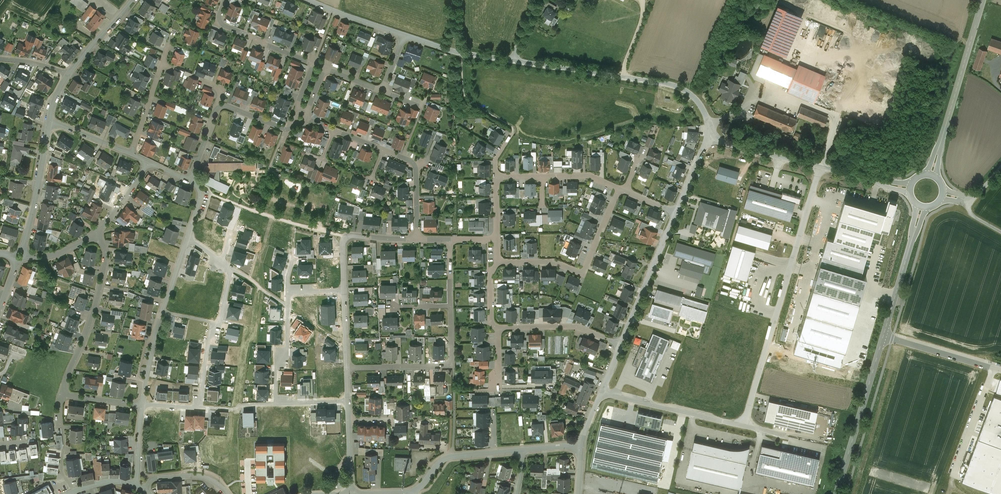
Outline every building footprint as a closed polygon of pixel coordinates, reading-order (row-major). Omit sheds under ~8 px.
[(70,1),(83,11),(89,3),(85,0),(70,0),(70,1)] [(154,6),(146,1),(144,5),(143,5),(139,12),(147,17),(151,10),(152,10),(154,6)] [(556,6),(547,1),(545,5),(548,7),(552,9),(552,10),(554,11),(556,6)] [(291,4),(287,2),(284,10),(283,12),(289,14),(289,13),(292,14),(294,10),(295,11),(297,6),(294,4),(291,3),(291,4)] [(234,4),(231,3),(228,10),(239,14),(241,7),(234,4)] [(95,10),(90,6),(85,12),(91,17),(95,10)] [(803,16),(778,6),(762,45),(786,55),(803,16)] [(552,9),(548,7),(547,7),(543,14),(545,15),(552,19),(553,16),(556,12),(554,11),(552,10),(552,9)] [(104,16),(97,10),(86,26),(93,31),(104,16)] [(203,11),(201,10),(199,14),(200,15),(197,24),(204,27),(207,21),(209,17),(208,17),(210,13),(203,11)] [(239,14),(228,10),(226,17),(231,19),(236,21),(236,20),(239,14)] [(323,14),(313,10),(310,19),(319,23),(321,17),(323,14)] [(262,17),(254,14),(253,18),(254,18),(252,24),(254,25),(254,26),(258,27),(262,17)] [(130,17),(124,28),(133,32),(135,30),(137,31),(142,19),(134,15),(133,18),(130,17)] [(337,27),(340,18),(335,16),(332,25),(337,27)] [(270,21),(262,17),(258,27),(262,29),(263,28),(265,30),(268,24),(269,24),(270,21)] [(326,19),(321,17),(319,23),(317,26),(322,28),(326,19)] [(178,24),(173,22),(171,28),(177,30),(180,25),(178,24)] [(348,24),(342,22),(338,31),(345,33),(348,24)] [(278,27),(273,25),(273,26),(269,34),(274,35),(277,28),(278,27)] [(198,32),(190,28),(189,31),(186,30),(184,34),(187,35),(185,39),(194,43),(196,38),(197,39),(198,35),(197,34),(198,32)] [(277,28),(274,35),(273,38),(281,41),(285,31),(277,28)] [(169,33),(161,29),(160,31),(155,29),(154,32),(163,37),(167,38),(169,33)] [(371,35),(360,30),(357,38),(368,42),(369,41),(371,36),(371,35)] [(221,33),(217,31),(213,40),(217,41),(216,42),(219,43),(220,41),(224,42),(227,35),(223,34),(224,33),(222,32),(221,33)] [(293,34),(285,31),(281,41),(290,45),(291,42),(294,35),(293,34)] [(154,32),(153,32),(151,36),(152,38),(151,40),(151,41),(151,42),(155,44),(155,43),(159,45),(161,42),(160,42),(163,37),(154,32)] [(129,39),(120,33),(115,41),(114,42),(117,44),(121,47),(123,48),(126,44),(129,39)] [(36,37),(29,34),(26,42),(31,44),(32,45),(33,43),(34,44),(36,37)] [(383,38),(376,35),(375,37),(374,41),(381,44),(383,38)] [(246,41),(236,37),(233,46),(242,50),(246,41)] [(314,40),(305,37),(301,46),(311,50),(314,44),(315,41),(314,40)] [(47,50),(40,47),(43,40),(39,38),(36,45),(32,54),(44,58),(47,50)] [(73,44),(70,48),(65,44),(67,42),(61,38),(58,43),(74,56),(79,50),(76,47),(73,44)] [(75,38),(71,43),(73,44),(76,47),(80,42),(75,38)] [(393,41),(384,38),(383,38),(381,44),(379,50),(388,53),(390,49),(392,46),(391,45),(393,41)] [(992,38),(988,48),(1000,53),(1000,41),(992,38)] [(115,41),(111,39),(108,44),(115,47),(117,44),(114,42),(115,41)] [(25,46),(19,43),(16,51),(26,55),(31,44),(26,42),(25,46)] [(13,45),(8,43),(5,49),(11,51),(13,45)] [(74,56),(58,43),(54,48),(57,50),(59,48),(63,51),(66,53),(62,57),(68,62),(74,56)] [(131,47),(126,44),(123,48),(121,47),(119,50),(124,52),(125,52),(126,50),(128,51),(131,47)] [(422,49),(409,44),(406,53),(412,56),(413,56),(414,58),(416,59),(419,57),(422,49)] [(339,50),(330,46),(326,56),(335,60),(336,57),(338,51),(339,50)] [(190,51),(182,47),(180,53),(184,54),(183,58),(188,56),(190,51)] [(263,53),(253,48),(249,58),(254,60),(254,59),(258,61),(260,61),(260,60),(263,53)] [(980,48),(973,67),(980,70),(987,51),(980,48)] [(115,54),(108,51),(106,54),(107,55),(106,58),(112,61),(115,54)] [(180,53),(176,51),(174,54),(172,57),(173,57),(172,61),(176,62),(176,60),(181,62),(183,58),(184,54),(180,53)] [(105,55),(99,52),(97,55),(95,58),(96,58),(94,62),(102,66),(106,58),(107,55),(106,54),(105,55)] [(352,53),(348,63),(358,67),(360,63),(362,57),(352,53)] [(157,58),(149,54),(144,63),(152,67),(157,58)] [(737,60),(724,55),(721,61),(734,66),(737,60)] [(797,68),(764,55),(757,73),(789,87),(797,68)] [(281,60),(270,56),(267,64),(267,65),(270,67),(271,66),(274,68),(277,69),(278,67),(281,60)] [(222,57),(219,65),(224,67),(227,59),(222,57)] [(375,60),(371,58),(370,59),(369,62),(368,63),(368,64),(367,67),(371,68),(370,71),(379,75),(384,64),(375,60)] [(260,60),(260,61),(258,61),(255,67),(261,70),(264,62),(260,60)] [(215,66),(205,62),(203,68),(201,71),(204,72),(205,72),(206,72),(208,73),(212,75),(215,66)] [(145,67),(137,63),(135,67),(137,67),(135,70),(142,73),(145,67)] [(825,75),(799,64),(797,68),(789,87),(787,91),(813,102),(825,75)] [(1,65),(0,67),(0,74),(5,78),(10,71),(1,65)] [(203,68),(198,66),(195,74),(202,77),(204,72),(201,71),(203,68)] [(282,69),(278,67),(277,69),(274,68),(272,74),(276,75),(279,76),(282,69)] [(303,71),(293,67),(291,71),(290,70),(289,74),(300,79),(302,75),(301,75),(303,71)] [(94,73),(85,69),(82,76),(85,78),(91,81),(91,80),(94,73)] [(232,73),(222,69),(218,78),(222,79),(222,80),(225,81),(225,80),(229,82),(232,73)] [(23,71),(20,70),(15,80),(24,85),(30,75),(27,74),(27,73),(23,70),(23,71)] [(142,73),(135,70),(134,73),(133,72),(131,73),(130,75),(130,76),(132,77),(131,78),(135,81),(133,85),(142,90),(149,77),(142,73)] [(747,73),(740,70),(738,76),(736,75),(733,81),(739,84),(740,82),(742,83),(744,78),(747,73)] [(173,75),(167,72),(163,82),(171,85),(173,79),(174,80),(175,78),(176,75),(173,75)] [(435,77),(425,73),(425,72),(424,72),(424,73),(421,81),(420,81),(420,82),(421,82),(424,83),(424,84),(427,85),(427,86),(428,85),(431,86),(432,86),(435,77)] [(53,81),(40,73),(39,76),(38,75),(35,79),(36,79),(35,81),(39,83),(38,85),(46,90),(46,91),(48,89),(53,81)] [(300,79),(289,74),(287,78),(288,79),(287,83),(297,87),(297,86),(298,82),(299,82),(300,79)] [(191,77),(189,76),(185,85),(194,89),(197,79),(191,77)] [(404,79),(397,76),(393,86),(396,87),(396,88),(400,89),(404,79)] [(81,84),(74,79),(68,88),(75,93),(81,84)] [(332,80),(328,79),(326,82),(324,86),(330,88),(330,89),(332,89),(334,90),(337,83),(332,80)] [(410,82),(404,79),(400,89),(403,90),(404,90),(407,91),(409,86),(410,82)] [(733,81),(729,79),(728,79),(728,80),(729,80),(727,84),(725,84),(722,83),(719,89),(723,91),(721,96),(722,97),(722,96),(732,101),(733,101),(735,96),(736,96),(736,97),(736,96),(739,91),(739,90),(738,90),(737,90),(739,85),(740,85),(739,84),(733,81)] [(9,83),(5,80),(0,88),(5,90),(5,89),(8,85),(9,83)] [(86,82),(82,89),(87,91),(90,84),(86,82)] [(135,91),(126,87),(123,94),(128,96),(132,98),(135,91)] [(237,87),(236,90),(232,99),(238,101),(243,90),(237,87)] [(360,91),(354,89),(349,100),(355,102),(360,91)] [(249,92),(243,90),(238,101),(244,103),(245,103),(248,95),(249,92)] [(366,94),(360,91),(355,102),(362,105),(366,94)] [(10,95),(7,93),(1,103),(11,108),(17,99),(14,97),(14,96),(10,94),(10,95)] [(213,96),(204,93),(201,102),(209,105),(213,96)] [(43,100),(32,95),(29,103),(31,104),(39,107),(40,108),(43,100)] [(132,98),(128,96),(124,103),(127,104),(127,105),(125,110),(133,114),(140,102),(132,98)] [(264,100),(255,96),(251,106),(260,110),(261,108),(263,103),(264,100)] [(291,101),(280,97),(277,104),(288,109),(289,107),(289,105),(291,101)] [(383,100),(376,97),(373,104),(372,107),(372,108),(379,110),(383,100)] [(76,103),(66,98),(61,106),(68,109),(67,110),(71,113),(76,103)] [(321,99),(320,98),(317,105),(327,109),(330,102),(326,101),(321,99)] [(390,103),(383,100),(379,110),(386,113),(390,103)] [(184,108),(167,101),(165,106),(167,107),(181,113),(184,108)] [(91,106),(82,102),(80,106),(89,111),(91,106)] [(158,103),(154,113),(163,117),(167,107),(165,106),(158,103)] [(783,114),(758,103),(753,115),(792,131),(794,127),(795,127),(797,123),(795,122),(797,119),(783,114)] [(39,107),(31,104),(28,114),(36,117),(36,115),(38,115),(38,113),(38,112),(37,112),(39,107)] [(288,109),(277,104),(274,111),(285,116),(286,112),(288,110),(288,109)] [(327,109),(317,105),(315,111),(318,113),(320,113),(324,115),(327,109)] [(439,110),(429,106),(425,116),(435,120),(439,110)] [(827,117),(801,106),(797,116),(823,126),(827,117)] [(24,110),(17,107),(16,111),(13,110),(11,114),(15,114),(22,117),(24,110)] [(418,110),(411,108),(409,112),(412,113),(411,115),(415,117),(418,110)] [(409,112),(401,109),(397,119),(406,123),(407,119),(409,120),(411,115),(412,113),(409,112)] [(352,114),(344,111),(340,120),(349,123),(351,118),(352,119),(354,115),(352,114)] [(113,116),(108,114),(105,122),(106,122),(105,125),(109,126),(110,124),(113,116)] [(105,122),(93,117),(92,122),(90,121),(88,126),(102,132),(105,125),(106,122),(105,122)] [(200,122),(193,119),(191,124),(192,125),(190,129),(198,132),(200,128),(201,124),(202,123),(200,122)] [(159,123),(152,120),(151,124),(150,124),(149,126),(160,131),(163,125),(159,123)] [(243,126),(234,122),(230,132),(231,134),(237,137),(238,136),(239,136),(239,134),(240,133),(242,129),(243,126)] [(369,125),(362,122),(360,125),(359,124),(357,130),(366,133),(369,125)] [(31,124),(25,123),(23,133),(22,132),(21,138),(30,140),(32,130),(28,129),(29,127),(30,127),(31,124)] [(120,128),(114,125),(109,134),(115,137),(117,131),(121,133),(120,134),(126,137),(130,130),(121,126),(120,128)] [(160,131),(149,126),(148,129),(149,130),(147,133),(154,136),(158,137),(160,131)] [(262,129),(253,126),(249,136),(255,138),(258,140),(259,136),(262,129)] [(301,127),(291,134),(293,137),(297,135),(303,131),(301,127)] [(384,130),(376,127),(374,130),(372,136),(381,139),(384,130)] [(310,129),(306,128),(304,131),(303,131),(297,135),(303,138),(303,137),(306,138),(306,139),(310,141),(315,129),(315,130),(310,128),(310,129)] [(687,128),(686,140),(687,140),(694,141),(697,141),(698,129),(695,129),(688,128),(687,128)] [(323,132),(315,129),(310,141),(311,139),(316,141),(316,140),(319,141),(320,142),(322,135),(323,132)] [(491,140),(499,145),(505,135),(497,130),(491,140)] [(431,134),(424,131),(419,143),(427,146),(430,138),(432,134),(431,134)] [(794,138),(800,141),(802,134),(797,132),(794,138)] [(266,139),(264,144),(271,147),(276,136),(269,133),(266,139)] [(246,136),(239,134),(239,136),(238,136),(237,140),(243,143),(246,136)] [(73,142),(63,135),(57,143),(67,150),(73,142)] [(328,137),(322,135),(320,142),(319,141),(319,142),(319,143),(325,146),(328,137)] [(198,140),(188,136),(184,146),(193,150),(198,140)] [(258,140),(255,138),(254,143),(259,145),(263,137),(259,136),(258,140)] [(404,140),(396,136),(392,145),(401,149),(404,140)] [(654,139),(649,137),(646,145),(651,147),(654,139)] [(350,141),(344,138),(342,144),(343,144),(342,147),(347,149),(350,141)] [(153,139),(152,139),(150,143),(155,145),(159,147),(161,142),(153,139)] [(633,142),(630,140),(626,148),(636,153),(640,144),(636,143),(637,142),(634,141),(633,142)] [(686,145),(693,148),(694,145),(694,141),(687,140),(686,145)] [(150,143),(146,141),(142,151),(151,155),(155,145),(150,143)] [(342,144),(335,141),(330,154),(338,157),(340,152),(340,153),(342,149),(341,149),(342,147),(343,144),(342,144)] [(479,141),(473,150),(482,156),(487,149),(492,152),(496,147),(488,142),(485,145),(479,141)] [(94,150),(84,143),(78,152),(85,157),(88,159),(91,155),(94,150)] [(446,147),(437,143),(435,147),(434,148),(433,150),(443,154),(446,147)] [(29,148),(13,145),(11,154),(12,154),(11,160),(20,162),(22,151),(28,153),(29,148)] [(690,159),(694,149),(693,148),(686,145),(685,145),(681,155),(682,155),(688,158),(690,159)] [(292,151),(284,148),(280,158),(288,161),(292,151)] [(371,152),(362,148),(360,153),(359,155),(366,158),(366,159),(369,161),(370,157),(369,157),(371,152)] [(582,149),(567,150),(567,155),(572,155),(572,160),(570,160),(570,166),(581,166),(581,155),(582,155),(582,149)] [(653,151),(650,149),(647,157),(650,159),(654,161),(654,160),(658,161),(661,154),(658,153),(658,152),(654,150),(653,151)] [(443,154),(433,150),(432,152),(432,154),(431,158),(440,162),(443,154)] [(213,162),(208,162),(209,165),(205,165),(203,171),(217,171),(214,179),(208,176),(205,183),(227,193),(229,187),(225,186),(226,184),(220,181),(220,171),(220,170),(256,169),(256,163),(254,163),(254,162),(249,162),(248,162),(244,160),(228,154),(227,155),(217,151),(216,155),(215,155),(212,160),(213,161),(213,162)] [(106,154),(103,152),(103,153),(99,158),(97,160),(100,162),(100,163),(104,166),(104,165),(107,167),(113,159),(110,157),(106,154)] [(531,156),(527,157),(527,154),(522,155),(522,160),(523,160),(524,168),(533,167),(532,160),(532,156),(531,156)] [(54,156),(51,155),(50,164),(57,165),(58,161),(61,162),(62,159),(60,158),(54,156)] [(91,155),(88,159),(85,157),(83,159),(89,164),(94,157),(91,155)] [(589,155),(589,169),(600,168),(600,155),(589,155)] [(186,157),(182,156),(181,157),(178,165),(186,168),(190,159),(186,157)] [(621,156),(616,168),(626,172),(631,160),(621,156)] [(316,161),(305,157),(301,166),(310,170),(312,170),(313,168),(316,161)] [(514,169),(514,158),(505,159),(505,169),(514,169)] [(397,162),(390,159),(389,161),(387,165),(386,168),(393,171),(397,162)] [(131,164),(120,160),(116,168),(127,173),(131,164)] [(547,160),(539,160),(539,169),(549,169),(549,164),(548,160),(547,160)] [(397,162),(393,171),(402,175),(404,168),(405,166),(405,165),(397,162)] [(653,165),(645,162),(644,164),(642,163),(638,174),(648,178),(653,165)] [(57,165),(50,164),(49,173),(56,174),(57,165)] [(490,164),(479,164),(479,166),(478,166),(478,167),(478,172),(480,172),(480,175),(479,175),(490,175),(489,175),(489,165),(490,165),(490,164)] [(338,170),(326,165),(324,172),(322,176),(323,176),(335,181),(338,175),(336,174),(338,170)] [(684,171),(685,168),(677,165),(672,175),(681,178),(682,175),(683,176),(685,171),(684,171)] [(739,171),(719,165),(716,177),(735,183),(739,171)] [(312,170),(310,170),(308,175),(315,178),(318,170),(313,168),(312,170)] [(324,172),(318,170),(315,178),(321,181),(323,176),(322,176),(324,172)] [(436,173),(430,171),(424,186),(432,189),(435,181),(445,185),(447,178),(436,173)] [(160,182),(151,176),(146,183),(155,189),(160,182)] [(364,181),(353,176),(350,186),(353,187),(353,188),(357,189),(357,188),(360,190),(361,188),(364,181)] [(104,186),(113,191),(117,193),(120,188),(100,178),(97,183),(103,187),(104,186)] [(18,182),(11,181),(10,187),(14,187),(12,196),(20,197),(23,183),(18,182)] [(175,185),(168,181),(165,186),(171,190),(175,185)] [(391,185),(385,182),(382,188),(385,189),(390,191),(391,185)] [(504,182),(504,194),(515,194),(515,182),(504,182)] [(577,182),(567,182),(567,185),(568,191),(577,191),(577,182)] [(481,184),(480,184),(480,187),(479,187),(479,190),(480,190),(480,193),(490,193),(490,183),(486,184),(481,184)] [(536,184),(524,183),(524,194),(536,194),(536,184)] [(558,183),(549,183),(550,192),(558,192),(559,192),(558,188),(558,183)] [(782,194),(750,184),(744,206),(790,220),(795,202),(799,203),(801,198),(782,192),(782,194)] [(57,187),(47,185),(46,197),(56,198),(57,187)] [(382,188),(375,185),(374,189),(372,189),(371,191),(372,193),(376,194),(375,195),(382,198),(385,189),(382,188)] [(103,187),(99,196),(107,200),(110,194),(111,195),(113,191),(104,186),(103,187)] [(91,187),(87,196),(92,198),(96,189),(91,187)] [(190,191),(180,187),(176,199),(186,203),(190,191)] [(399,187),(398,187),(398,189),(397,189),(396,190),(396,195),(397,196),(398,196),(399,198),(408,198),(408,194),(409,194),(409,191),(408,191),(408,187),(399,187)] [(676,193),(677,191),(669,187),(665,197),(673,201),(674,198),(675,198),(677,194),(676,193)] [(367,190),(361,188),(360,190),(357,196),(363,199),(367,190)] [(149,197),(139,190),(134,199),(142,204),(143,206),(145,204),(149,197)] [(605,200),(595,196),(592,202),(603,207),(605,200)] [(637,203),(627,199),(623,208),(634,212),(637,203)] [(885,212),(893,215),(897,201),(888,199),(884,212),(885,212)] [(884,212),(844,200),(833,239),(827,237),(820,262),(860,274),(874,228),(880,230),(885,212),(884,212)] [(430,201),(424,201),(424,211),(433,211),(432,207),(434,207),(434,201),(430,201)] [(25,204),(18,202),(19,202),(17,209),(21,210),(23,211),(23,210),(25,204)] [(101,206),(93,202),(89,210),(88,211),(98,216),(100,212),(98,211),(101,206)] [(479,202),(479,203),(479,213),(489,213),(489,209),(490,209),(490,205),(489,205),(489,202),(485,202),(479,202)] [(603,207),(592,202),(590,209),(591,209),(599,213),(600,213),(603,207)] [(701,202),(695,222),(705,224),(707,218),(714,221),(712,227),(722,230),(728,210),(701,202)] [(52,205),(43,203),(40,217),(47,219),(48,219),(49,213),(50,213),(52,205)] [(150,208),(145,204),(143,206),(142,204),(139,209),(144,212),(146,213),(150,208)] [(353,206),(340,204),(339,213),(343,214),(343,217),(349,218),(352,216),(352,213),(353,206)] [(360,207),(353,204),(353,206),(352,213),(359,214),(360,210),(360,207)] [(11,207),(9,206),(9,207),(8,211),(8,212),(7,214),(7,213),(7,214),(6,219),(5,218),(5,219),(17,223),(17,222),(19,218),(19,217),(19,215),(20,215),(19,215),(21,210),(17,209),(11,207)] [(135,221),(139,216),(127,206),(123,211),(122,211),(117,218),(119,220),(118,221),(124,225),(127,220),(131,223),(134,220),(135,221)] [(234,210),(224,206),(220,213),(231,218),(232,215),(234,210)] [(98,216),(88,211),(89,210),(85,208),(82,213),(87,215),(86,215),(96,220),(98,216)] [(599,213),(591,209),(589,215),(592,216),(597,218),(599,213)] [(650,209),(646,218),(656,222),(660,214),(657,212),(657,211),(654,210),(653,211),(650,209)] [(535,211),(524,211),(524,221),(528,221),(530,223),(532,221),(535,221),(535,214),(535,211)] [(559,211),(547,211),(548,222),(560,221),(559,211)] [(503,212),(503,223),(515,223),(515,212),(503,212)] [(893,215),(885,212),(880,230),(888,232),(893,215)] [(231,218),(220,213),(217,220),(228,225),(230,220),(231,218)] [(589,215),(584,213),(581,218),(586,220),(586,219),(590,221),(592,216),(589,215)] [(373,217),(365,216),(364,227),(372,228),(373,217)] [(47,219),(40,217),(39,220),(40,221),(38,226),(47,228),(49,219),(48,219),(47,219)] [(625,223),(614,218),(610,227),(621,232),(625,223)] [(590,221),(586,219),(586,220),(583,226),(594,231),(595,229),(596,226),(597,224),(591,221),(590,221)] [(436,220),(424,220),(424,230),(436,230),(436,220)] [(484,221),(469,221),(469,226),(470,226),(470,230),(483,230),(483,233),(483,232),(488,232),(488,223),(484,223),(484,221)] [(641,239),(653,243),(657,232),(648,229),(650,224),(641,221),(639,227),(644,229),(641,239)] [(83,227),(73,222),(69,232),(78,236),(83,227)] [(692,223),(689,231),(695,233),(698,225),(692,223)] [(772,234),(739,224),(735,238),(768,248),(772,234)] [(2,226),(0,234),(0,235),(9,238),(14,240),(15,240),(17,230),(2,226)] [(214,226),(211,234),(222,238),(225,231),(214,226)] [(594,231),(583,226),(580,233),(580,234),(584,235),(591,238),(592,236),(593,233),(594,231)] [(177,231),(167,227),(163,238),(173,242),(177,231)] [(61,231),(52,229),(51,234),(58,237),(61,231)] [(129,231),(120,230),(119,232),(115,231),(113,244),(123,245),(123,240),(128,241),(128,239),(133,240),(133,239),(134,238),(134,235),(133,234),(133,233),(129,232),(129,231)] [(580,233),(576,231),(574,236),(582,240),(584,235),(580,234),(580,233)] [(46,236),(36,234),(33,246),(44,248),(46,240),(45,240),(46,236)] [(211,234),(208,241),(219,246),(222,238),(211,234)] [(240,235),(237,244),(246,247),(249,237),(240,234),(240,235)] [(504,248),(515,248),(515,236),(503,237),(504,248)] [(302,244),(298,244),(298,253),(310,252),(310,240),(302,240),(302,244)] [(581,244),(571,240),(567,248),(564,247),(562,253),(566,255),(567,252),(576,256),(581,244)] [(331,241),(319,242),(320,253),(331,252),(331,241)] [(536,242),(527,242),(527,252),(529,252),(536,252),(536,242)] [(677,243),(674,255),(684,257),(705,264),(711,265),(715,253),(677,243)] [(755,251),(733,244),(724,274),(746,280),(755,251)] [(363,246),(352,246),(352,255),(358,255),(363,255),(363,246)] [(481,248),(469,248),(469,260),(481,260),(481,263),(487,262),(486,253),(481,253),(481,248)] [(414,249),(410,249),(407,250),(407,249),(403,249),(403,253),(403,259),(404,259),(415,259),(414,249)] [(443,249),(432,249),(432,252),(431,252),(431,257),(441,257),(441,252),(443,252),(443,249)] [(95,252),(86,250),(84,262),(93,264),(95,252)] [(247,254),(235,250),(232,260),(244,264),(247,254)] [(395,250),(381,250),(382,257),(382,262),(384,262),(389,261),(389,262),(395,262),(395,250)] [(127,253),(116,251),(115,261),(120,261),(126,261),(127,255),(127,253)] [(188,260),(188,263),(197,265),(199,257),(198,257),(199,254),(194,252),(193,255),(191,254),(189,260),(188,260)] [(628,259),(616,254),(612,261),(625,266),(628,259)] [(286,258),(277,255),(274,265),(284,268),(285,264),(285,265),(286,261),(285,261),(286,258)] [(68,257),(56,263),(52,265),(56,273),(55,270),(60,268),(62,272),(63,272),(64,275),(72,272),(74,271),(73,268),(73,267),(72,265),(70,261),(69,260),(68,257)] [(684,257),(679,272),(700,278),(705,264),(684,257)] [(592,267),(604,272),(607,264),(602,262),(596,259),(592,267)] [(636,262),(628,259),(625,266),(622,274),(630,278),(636,262)] [(162,262),(157,260),(157,261),(156,260),(152,269),(154,270),(153,271),(158,273),(163,275),(166,269),(167,264),(162,262)] [(78,263),(72,265),(73,267),(73,268),(74,271),(72,272),(74,276),(77,275),(78,273),(81,268),(78,262),(78,263)] [(820,262),(810,293),(857,307),(866,275),(860,274),(820,262)] [(187,265),(185,271),(186,271),(194,274),(197,265),(188,263),(187,265)] [(298,264),(299,273),(303,273),(303,274),(308,274),(308,273),(312,273),(312,267),(313,267),(312,263),(308,263),(308,264),(298,264)] [(433,265),(429,265),(429,272),(433,272),(433,274),(439,274),(439,272),(441,272),(441,265),(433,265)] [(36,271),(23,266),(17,281),(26,284),(30,275),(34,277),(36,271)] [(523,269),(523,279),(526,279),(527,280),(530,280),(530,279),(533,279),(533,271),(533,269),(530,269),(530,268),(526,268),(526,269),(523,269)] [(547,269),(542,269),(542,279),(555,279),(555,272),(555,269),(550,269),(550,268),(547,268),(547,269)] [(364,269),(352,270),(353,280),(367,279),(366,269),(364,269)] [(507,269),(504,269),(504,279),(515,278),(515,274),(515,269),(511,269),(507,269)] [(125,272),(113,271),(112,280),(124,282),(125,272)] [(186,274),(185,278),(193,280),(195,274),(194,274),(186,271),(185,274),(186,274)] [(87,272),(85,272),(84,274),(83,282),(92,284),(94,274),(87,272)] [(565,276),(555,272),(555,279),(555,280),(556,281),(556,282),(562,284),(565,276)] [(221,284),(223,276),(211,273),(210,281),(221,284)] [(475,286),(484,286),(484,274),(474,274),(475,286)] [(593,283),(599,285),(602,277),(594,274),(592,279),(594,280),(593,283)] [(580,280),(570,275),(566,284),(575,288),(576,288),(578,284),(580,280)] [(155,279),(150,278),(150,279),(148,284),(159,288),(161,282),(155,279)] [(273,278),(272,288),(277,289),(277,291),(282,291),(282,278),(273,278)] [(593,283),(589,281),(586,288),(590,290),(589,292),(593,294),(594,291),(599,293),(601,286),(599,285),(593,283)] [(696,282),(692,293),(711,298),(714,287),(696,282)] [(159,288),(148,284),(149,285),(147,289),(147,291),(151,292),(157,295),(159,288)] [(234,284),(232,293),(239,295),(238,296),(243,297),(245,286),(241,285),(237,284),(234,284)] [(393,285),(381,285),(381,296),(395,296),(395,288),(395,285),(393,285)] [(633,293),(635,289),(626,285),(620,296),(630,300),(631,297),(632,298),(634,293),(633,293)] [(704,322),(710,303),(656,287),(648,316),(669,322),(672,309),(680,312),(680,314),(685,315),(685,314),(694,316),(693,318),(704,322)] [(502,302),(509,302),(509,288),(507,288),(498,288),(498,302),(502,302)] [(416,290),(402,290),(402,292),(403,298),(403,299),(417,299),(416,290)] [(423,293),(422,293),(423,299),(431,299),(441,299),(441,290),(431,290),(431,293),(423,293)] [(24,295),(16,292),(14,296),(15,296),(12,302),(24,306),(26,303),(24,302),(27,297),(24,296),(24,295)] [(122,294),(109,292),(108,302),(121,304),(122,294)] [(32,294),(30,293),(28,299),(41,304),(43,298),(32,294)] [(368,293),(354,293),(354,303),(368,303),(368,293)] [(474,304),(485,304),(485,293),(474,293),(474,304)] [(857,307),(810,293),(793,352),(840,366),(857,307)] [(87,298),(79,295),(74,306),(83,309),(87,298)] [(146,302),(142,301),(142,302),(140,316),(144,317),(149,318),(152,303),(146,302)] [(322,305),(322,314),(335,313),(334,301),(332,301),(332,304),(322,305)] [(626,310),(628,307),(618,303),(613,314),(622,318),(624,315),(625,315),(627,311),(626,310)] [(233,307),(230,306),(228,316),(238,318),(240,308),(233,307)] [(16,310),(9,307),(6,315),(13,318),(16,311),(16,310)] [(278,307),(270,307),(270,317),(269,317),(269,320),(274,320),(274,319),(281,319),(281,309),(278,309),(278,307)] [(590,312),(578,307),(576,313),(574,318),(586,323),(587,321),(588,318),(590,312)] [(76,310),(70,308),(68,315),(69,316),(69,315),(73,317),(76,310)] [(121,311),(111,309),(110,314),(114,315),(113,317),(120,318),(121,311)] [(544,309),(544,317),(544,320),(548,320),(557,320),(557,319),(561,319),(561,316),(561,309),(560,309),(544,309)] [(475,321),(485,321),(485,310),(474,310),(475,321)] [(507,320),(516,320),(516,313),(516,310),(512,310),(507,310),(507,320)] [(28,315),(21,312),(20,313),(16,311),(13,318),(12,319),(16,320),(18,321),(18,319),(26,322),(28,315)] [(534,311),(523,311),(523,321),(534,320),(534,318),(534,311)] [(110,314),(103,313),(101,323),(108,324),(111,325),(112,325),(113,317),(114,315),(110,314)] [(335,313),(322,314),(322,322),(330,322),(330,325),(333,325),(333,322),(335,322),(335,313)] [(366,314),(355,315),(355,325),(368,325),(367,315),(367,314),(366,314)] [(424,314),(415,314),(415,324),(415,326),(420,326),(420,323),(424,323),(424,318),(424,314)] [(441,314),(431,314),(431,318),(431,322),(431,323),(442,323),(442,318),(441,318),(441,314)] [(73,317),(69,315),(69,316),(65,326),(67,327),(69,328),(69,329),(75,331),(79,319),(73,317)] [(397,316),(383,317),(384,329),(398,328),(397,316)] [(301,324),(302,325),(303,323),(297,319),(292,325),(298,329),(301,324)] [(619,323),(610,319),(606,328),(615,332),(616,330),(618,326),(617,326),(619,323)] [(138,323),(134,322),(131,335),(136,336),(142,337),(143,332),(144,332),(145,329),(144,329),(145,324),(138,323)] [(28,333),(17,329),(17,328),(8,324),(4,335),(4,336),(5,335),(8,336),(8,337),(13,339),(12,340),(22,344),(22,343),(23,338),(26,339),(28,333)] [(305,340),(311,331),(308,329),(308,328),(305,326),(305,327),(302,325),(301,324),(298,329),(295,333),(305,340)] [(175,326),(173,335),(183,337),(184,328),(175,326)] [(194,327),(192,336),(202,338),(204,329),(200,328),(194,327)] [(240,330),(228,327),(227,333),(227,336),(238,339),(240,330)] [(406,328),(407,334),(390,334),(390,342),(396,341),(396,336),(402,336),(402,341),(407,341),(407,336),(413,336),(412,328),(406,328)] [(473,340),(484,339),(484,328),(473,328),(473,340)] [(271,329),(271,341),(280,342),(280,330),(271,329)] [(65,334),(60,332),(59,333),(57,338),(70,343),(71,341),(70,340),(72,336),(65,334)] [(100,333),(96,333),(95,343),(99,344),(99,342),(105,343),(107,335),(107,334),(100,333)] [(540,345),(539,334),(536,334),(536,333),(532,333),(532,335),(528,335),(528,346),(540,345)] [(670,340),(653,333),(647,348),(641,346),(633,365),(638,367),(635,376),(653,383),(670,340)] [(510,335),(511,345),(523,345),(522,335),(510,335)] [(587,338),(583,337),(581,343),(579,347),(586,349),(591,339),(588,338),(587,338)] [(70,343),(57,338),(55,344),(60,346),(67,349),(68,345),(69,345),(70,343)] [(593,340),(591,339),(586,349),(590,351),(590,352),(594,354),(596,349),(598,349),(598,347),(598,346),(599,343),(598,343),(594,341),(593,340)] [(607,343),(600,340),(598,343),(599,343),(598,346),(598,347),(604,350),(607,343)] [(362,343),(362,342),(358,343),(355,343),(356,353),(367,352),(367,343),(362,343)] [(27,349),(13,344),(11,349),(16,351),(16,352),(25,355),(27,349)] [(421,344),(410,344),(410,358),(421,358),(421,344)] [(443,344),(433,344),(433,357),(443,357),(443,344)] [(0,345),(0,355),(5,357),(9,348),(0,345)] [(397,358),(396,345),(386,346),(387,358),(397,358)] [(189,347),(187,359),(199,360),(200,349),(189,347)] [(479,359),(490,358),(490,347),(479,348),(479,359)] [(325,354),(325,360),(336,359),(335,348),(323,349),(323,354),(325,354)] [(258,350),(258,360),(269,360),(269,350),(258,350)] [(212,351),(212,361),(216,361),(216,362),(220,362),(224,362),(225,352),(218,352),(212,351)] [(515,352),(506,352),(506,362),(515,362),(515,352)] [(99,357),(88,355),(87,365),(98,366),(99,357)] [(293,365),(303,365),(303,360),(305,360),(305,355),(293,355),(293,365)] [(131,362),(120,360),(119,367),(121,367),(120,372),(118,371),(118,372),(129,374),(131,362)] [(157,369),(157,372),(166,374),(168,364),(158,362),(158,365),(157,365),(156,369),(157,369)] [(683,390),(690,366),(683,364),(676,388),(683,390)] [(197,367),(189,366),(187,377),(196,378),(197,367)] [(257,370),(257,381),(268,381),(268,378),(269,378),(269,374),(268,374),(268,371),(257,370)] [(480,370),(476,370),(475,370),(475,371),(476,373),(474,374),(474,379),(476,379),(476,382),(476,383),(484,383),(484,382),(484,371),(484,370),(483,370),(480,370)] [(515,370),(505,371),(506,381),(516,381),(515,370)] [(210,371),(209,382),(221,383),(221,378),(220,378),(220,372),(216,371),(210,371)] [(444,374),(434,375),(434,383),(438,383),(444,383),(444,374)] [(282,375),(282,385),(292,385),(292,375),(282,375)] [(379,376),(368,375),(368,385),(379,385),(379,376)] [(399,376),(399,375),(398,375),(398,376),(392,376),(392,375),(392,376),(392,384),(393,384),(397,383),(397,382),(402,382),(402,384),(402,375),(401,375),(401,376),(399,376)] [(424,383),(424,375),(417,375),(414,375),(414,384),(415,384),(415,383),(424,383)] [(98,378),(87,377),(86,382),(85,383),(84,386),(85,386),(86,387),(88,387),(89,387),(97,388),(97,384),(98,378)] [(573,380),(565,377),(562,384),(567,386),(570,387),(571,386),(573,380)] [(585,379),(583,384),(573,380),(571,386),(581,390),(576,400),(576,401),(580,402),(585,404),(594,383),(585,379)] [(124,382),(113,380),(113,381),(112,381),(110,393),(122,395),(123,387),(124,387),(124,382)] [(304,383),(301,383),(301,393),(305,392),(310,392),(310,381),(304,381),(304,383)] [(2,383),(0,389),(0,395),(7,399),(8,398),(12,387),(2,383)] [(29,394),(12,387),(8,398),(17,401),(20,395),(27,398),(29,394)] [(208,389),(208,399),(218,399),(219,390),(217,389),(211,389),(208,389)] [(257,394),(256,399),(265,399),(265,398),(268,398),(268,389),(258,389),(258,394),(257,394)] [(167,391),(157,390),(157,394),(156,394),(156,399),(163,400),(163,399),(166,400),(166,399),(167,391)] [(188,396),(189,392),(179,391),(178,400),(181,401),(189,402),(189,396),(188,396)] [(535,394),(522,395),(523,407),(538,406),(537,397),(537,394),(535,394)] [(487,395),(473,395),(474,406),(488,406),(487,398),(487,395)] [(514,396),(502,395),(502,396),(502,406),(514,407),(514,396)] [(381,397),(377,397),(377,396),(376,396),(374,396),(374,397),(370,397),(370,404),(381,404),(381,397)] [(962,481),(996,493),(1000,493),(1000,399),(993,396),(962,481)] [(575,400),(574,403),(568,401),(565,409),(575,413),(577,408),(578,409),(579,408),(580,406),(579,405),(580,402),(576,401),(576,400),(575,400)] [(817,411),(769,400),(764,420),(813,431),(817,411)] [(83,406),(69,404),(67,416),(68,415),(76,415),(76,416),(81,417),(82,418),(83,406)] [(381,404),(370,404),(370,411),(374,411),(374,412),(376,412),(377,412),(377,411),(381,411),(381,404)] [(444,404),(434,404),(434,408),(433,408),(433,409),(434,409),(434,413),(439,413),(445,413),(444,404)] [(105,408),(95,407),(94,416),(103,417),(104,417),(104,413),(105,408)] [(326,408),(317,408),(317,412),(317,419),(318,419),(326,419),(326,420),(327,420),(326,409),(326,408)] [(335,409),(326,409),(327,420),(335,420),(335,413),(335,409)] [(129,412),(116,410),(116,412),(115,422),(127,423),(129,412)] [(2,415),(2,411),(0,411),(0,422),(12,420),(12,414),(2,415)] [(253,411),(243,412),(244,424),(254,424),(254,420),(253,411)] [(489,411),(476,412),(477,427),(490,426),(490,421),(491,421),(490,416),(489,416),(489,411)] [(661,418),(638,413),(636,424),(659,429),(661,418)] [(166,416),(157,415),(156,428),(165,429),(166,416)] [(194,416),(194,426),(202,427),(203,416),(194,415),(194,416)] [(215,416),(211,416),(211,425),(215,425),(215,427),(219,427),(219,426),(223,426),(224,416),(220,416),(220,415),(216,415),(215,416)] [(176,417),(166,416),(165,429),(175,429),(176,417)] [(186,416),(185,427),(193,427),(194,426),(194,416),(186,416)] [(27,417),(18,417),(18,424),(12,424),(12,427),(11,427),(11,432),(19,432),(27,432),(27,427),(26,427),(26,422),(27,422),(27,417)] [(560,419),(551,419),(551,424),(550,424),(550,429),(552,429),(552,435),(554,434),(554,435),(557,435),(557,434),(558,434),(558,433),(564,432),(563,421),(561,421),(560,419)] [(51,422),(39,423),(40,436),(53,434),(51,422)] [(542,422),(532,423),(533,434),(543,433),(542,422)] [(667,438),(602,423),(592,466),(657,481),(667,438)] [(427,424),(421,424),(421,432),(420,432),(420,442),(439,443),(439,433),(426,432),(427,424)] [(371,426),(365,426),(365,425),(359,425),(358,432),(358,438),(365,438),(365,439),(372,439),(372,438),(378,438),(378,439),(384,439),(385,433),(385,427),(378,426),(378,425),(371,425),(371,426)] [(406,425),(395,426),(395,435),(399,435),(403,435),(403,434),(407,434),(406,425)] [(81,429),(72,429),(72,436),(70,436),(70,441),(81,441),(81,429)] [(488,431),(475,432),(476,447),(489,446),(489,441),(490,441),(490,436),(489,436),(488,431)] [(61,435),(56,435),(57,444),(54,444),(55,448),(61,450),(63,445),(61,435)] [(738,449),(731,449),(729,448),(694,440),(692,450),(746,462),(749,447),(749,446),(746,447),(742,448),(738,449)] [(36,442),(29,443),(29,446),(30,454),(38,453),(36,442)] [(285,443),(256,444),(257,480),(286,479),(285,443)] [(821,457),(762,444),(756,472),(814,485),(821,457)] [(26,447),(18,448),(19,450),(20,459),(27,458),(27,455),(26,447)] [(172,449),(157,451),(157,453),(158,458),(158,459),(173,457),(172,449)] [(190,450),(184,450),(185,456),(184,456),(185,461),(196,460),(195,457),(196,457),(195,451),(194,451),(194,449),(190,450)] [(746,462),(692,450),(686,477),(739,489),(746,462)] [(146,454),(148,471),(157,470),(155,458),(158,458),(157,453),(146,454)] [(377,454),(366,454),(366,467),(364,467),(364,478),(375,478),(375,467),(377,467),(377,454)] [(78,457),(66,460),(69,475),(80,473),(78,457)] [(98,457),(93,458),(93,460),(94,460),(95,480),(99,479),(99,473),(102,473),(101,461),(101,460),(98,460),(98,457)] [(411,457),(395,457),(394,469),(410,470),(411,457)] [(568,458),(560,458),(560,468),(567,468),(567,466),(568,466),(569,465),(569,464),(569,463),(569,462),(568,462),(568,458)] [(109,463),(105,463),(105,461),(101,461),(102,473),(109,473),(109,468),(109,463)] [(543,465),(531,464),(530,475),(535,475),(535,473),(542,473),(543,473),(543,470),(543,465)] [(130,465),(120,465),(120,477),(130,477),(130,465)] [(479,466),(475,465),(473,474),(478,475),(482,476),(484,466),(480,465),(479,466)] [(512,468),(502,465),(499,475),(504,477),(509,478),(512,468)] [(109,468),(109,473),(109,475),(109,477),(119,477),(119,468),(109,468)] [(93,472),(85,474),(81,475),(83,483),(95,481),(93,472)] [(38,473),(6,477),(4,478),(5,482),(14,480),(16,486),(20,485),(19,479),(39,477),(38,473)] [(560,477),(558,477),(558,479),(558,489),(569,489),(569,478),(560,477)] [(3,483),(6,493),(15,493),(17,493),(16,486),(14,480),(5,482),(3,483)] [(481,482),(472,480),(471,485),(472,485),(471,489),(477,490),(479,491),(480,487),(481,482)] [(172,481),(157,482),(157,491),(172,491),(172,481)] [(172,481),(172,491),(172,493),(174,493),(177,493),(179,493),(181,493),(181,488),(180,488),(180,481),(172,481)] [(505,486),(506,484),(502,483),(502,485),(500,484),(498,493),(497,493),(500,493),(507,493),(509,487),(505,486)] [(30,493),(52,493),(53,493),(48,484),(30,493)]
